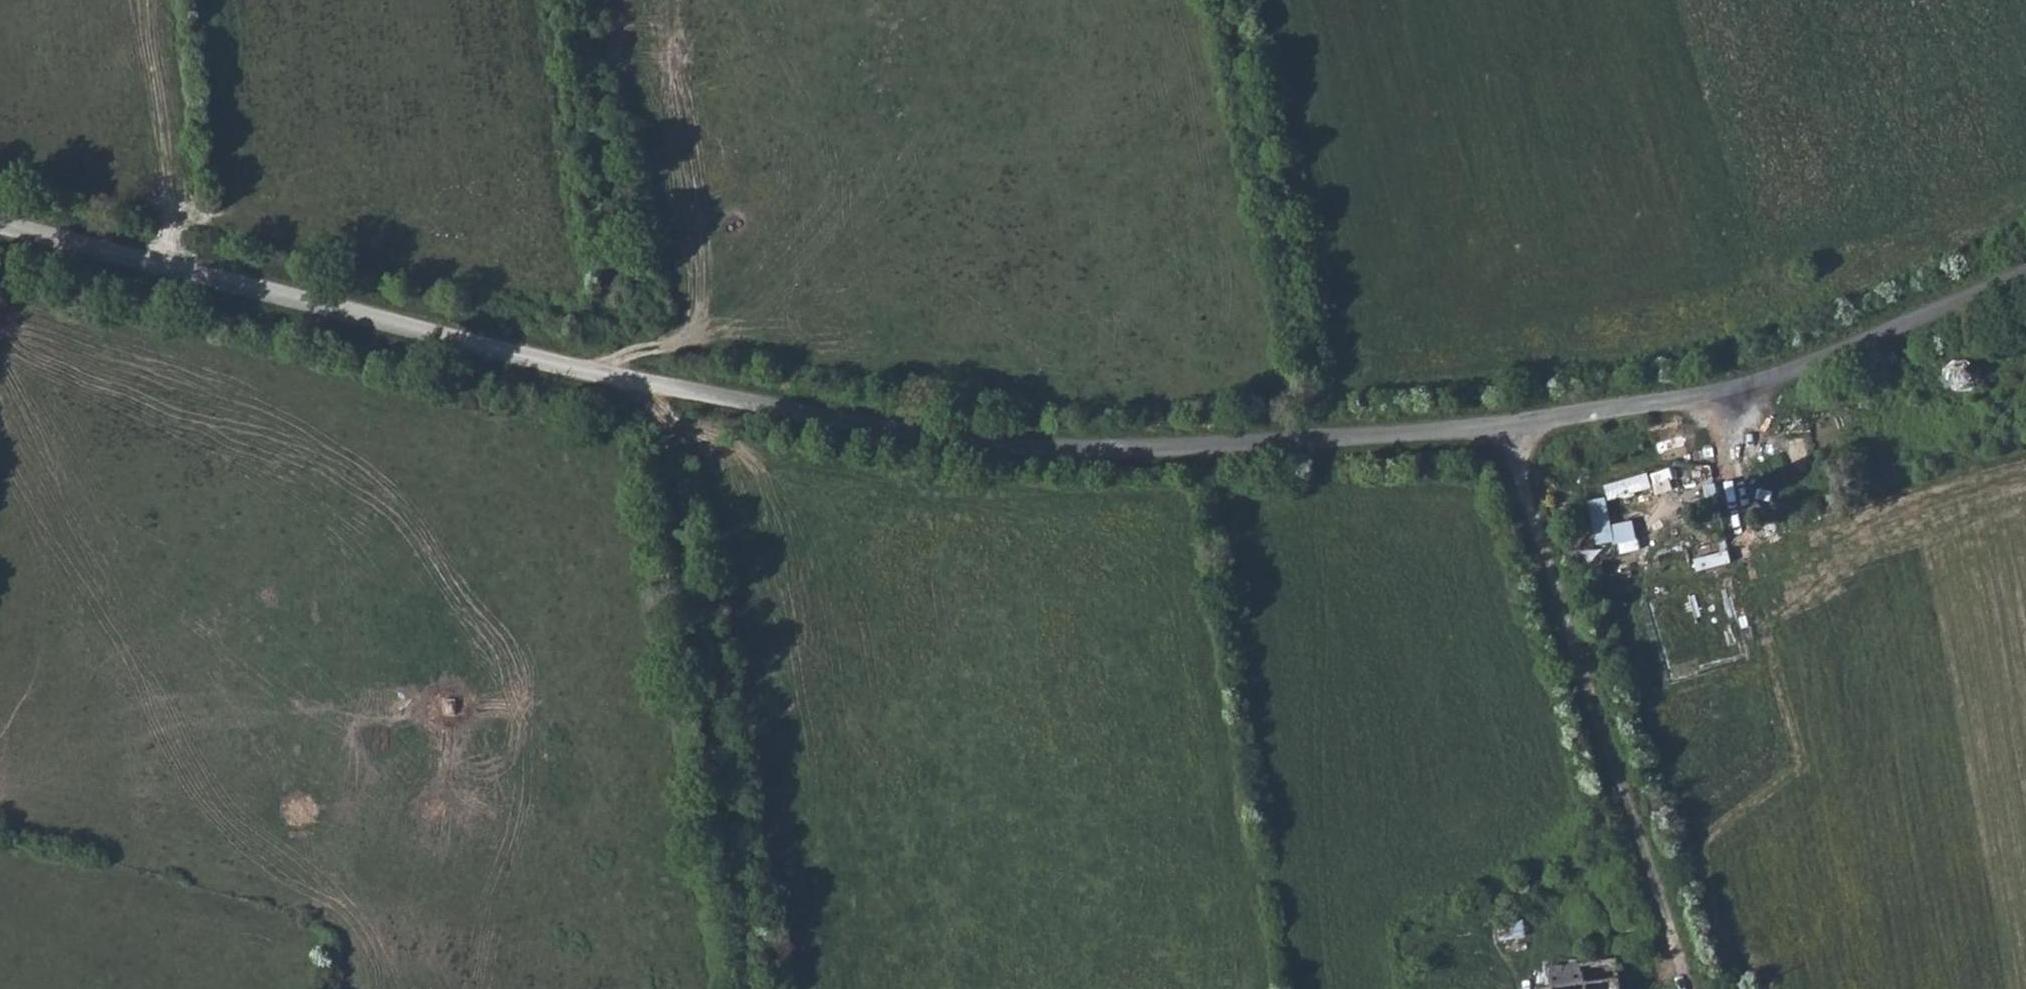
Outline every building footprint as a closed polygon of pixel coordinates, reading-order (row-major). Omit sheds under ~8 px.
[(1618,957),(1584,962),(1589,988),(1623,988),(1618,957)] [(1552,967),(1555,988),(1589,988),(1584,962),(1552,967)]
